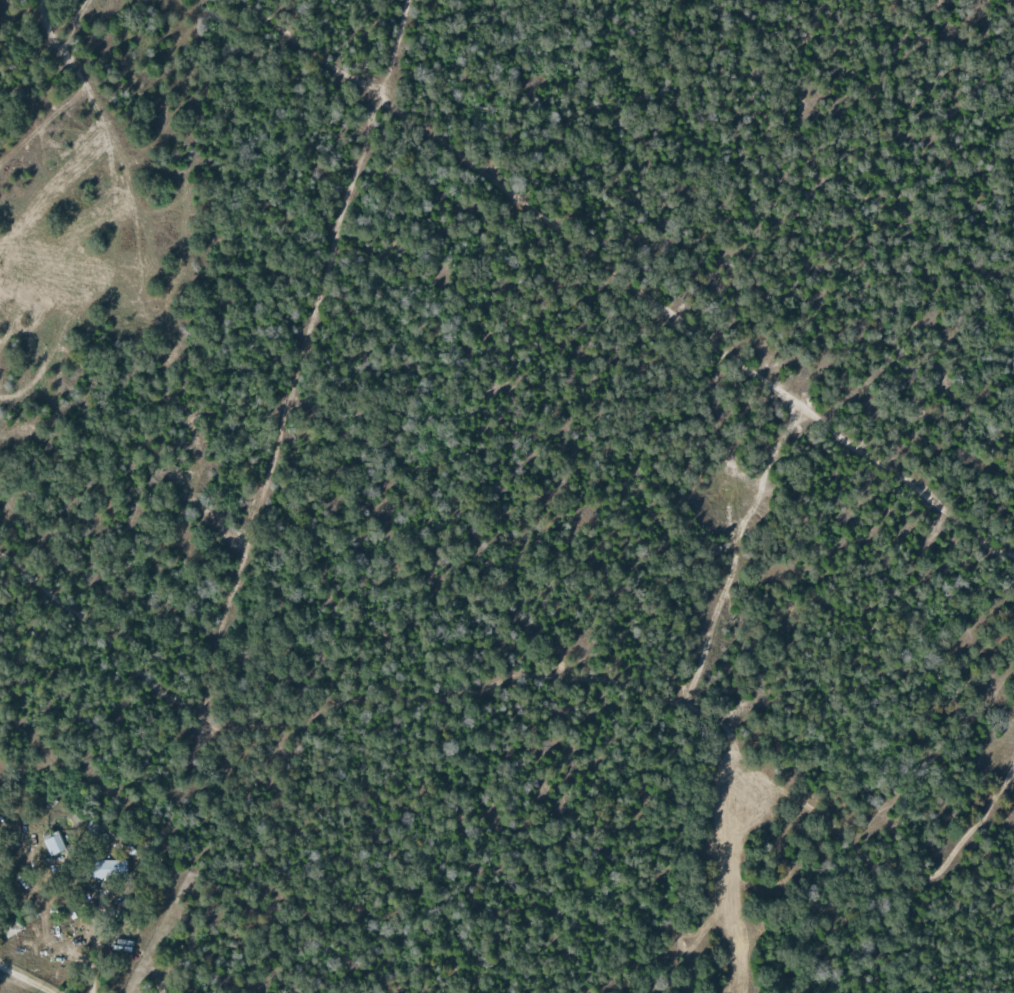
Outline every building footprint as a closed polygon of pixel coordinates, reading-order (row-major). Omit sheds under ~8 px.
[(48,855),(65,848),(59,832),(42,839),(48,855)] [(125,878),(126,860),(89,859),(88,877),(125,878)]
